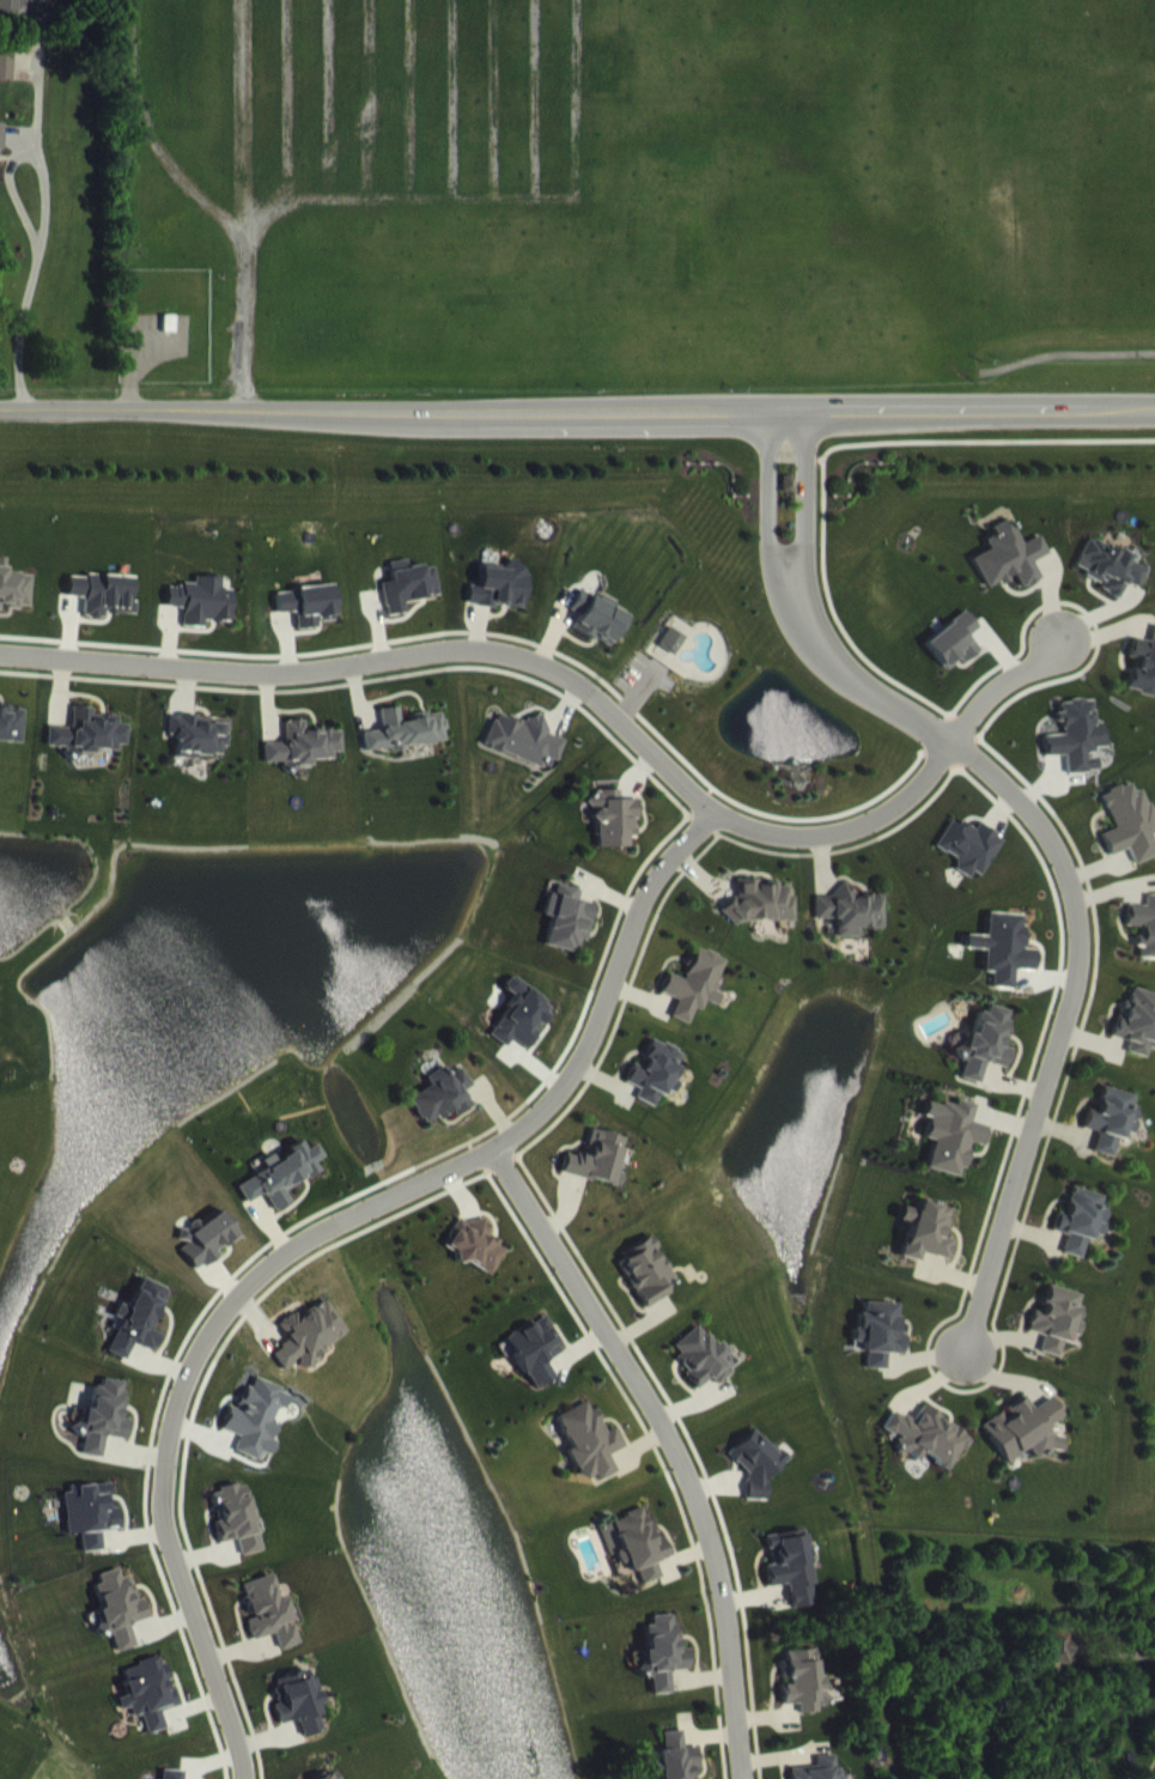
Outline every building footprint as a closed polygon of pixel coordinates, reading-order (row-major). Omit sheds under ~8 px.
[(18,35),(19,6),(0,5),(0,34),(18,35)] [(14,69),(0,69),(0,96),(13,96),(14,69)] [(782,508),(794,508),(793,491),(782,492),(782,508)] [(972,573),(987,604),(1016,590),(1022,603),(1040,594),(1032,577),(1047,570),(1038,551),(1020,560),(1008,535),(992,542),(995,550),(985,555),(990,565),(972,573)] [(1146,584),(1127,576),(1130,570),(1118,564),(1117,567),(1087,554),(1075,581),(1085,585),(1082,591),(1102,599),(1099,605),(1118,614),(1126,598),(1137,603),(1146,584)] [(3,589),(4,574),(0,573),(0,622),(27,623),(29,590),(3,589)] [(381,598),(386,632),(406,629),(404,618),(439,613),(435,580),(409,584),(408,575),(388,578),(391,597),(381,598)] [(523,625),(527,587),(511,585),(511,583),(480,580),(478,601),(468,601),(466,619),(523,625)] [(130,594),(67,590),(65,612),(83,613),(81,632),(102,633),(102,629),(134,631),(134,617),(129,617),(130,594)] [(181,643),(203,643),(203,637),(230,638),(231,606),(220,605),(220,593),(194,592),(193,601),(166,600),(165,623),(182,624),(181,643)] [(274,607),(276,629),(294,628),(296,646),(316,643),(316,638),(333,636),(330,602),(274,607)] [(609,663),(626,631),(612,623),(615,617),(602,611),(600,615),(581,605),(570,625),(580,630),(572,644),(609,663)] [(979,643),(964,625),(924,659),(946,686),(960,674),(964,679),(980,665),(969,651),(979,643)] [(1153,641),(1149,658),(1131,654),(1127,673),(1133,675),(1126,705),(1154,711),(1154,642),(1153,641)] [(658,660),(675,671),(687,653),(671,642),(658,660)] [(1067,790),(1097,786),(1095,771),(1093,771),(1092,763),(1104,762),(1101,737),(1093,738),(1090,714),(1055,718),(1057,737),(1061,737),(1062,749),(1042,752),(1045,773),(1064,770),(1067,790)] [(68,744),(46,742),(44,762),(66,763),(66,771),(89,773),(89,764),(114,766),(115,760),(123,761),(125,740),(115,739),(115,732),(89,730),(90,724),(70,722),(68,744)] [(363,767),(389,764),(390,768),(402,766),(401,762),(444,757),(440,727),(409,731),(410,737),(399,738),(397,722),(378,725),(380,745),(360,748),(363,767)] [(21,724),(0,723),(0,758),(19,758),(21,724)] [(564,755),(542,748),(546,735),(528,729),(525,739),(494,729),(483,763),(541,781),(544,773),(557,777),(564,755)] [(225,734),(166,731),(165,750),(174,751),(173,771),(223,773),(225,734)] [(261,759),(262,779),(283,778),(284,786),(308,785),(307,776),(331,774),(331,768),(340,768),(339,744),(302,746),(302,736),(282,737),(283,757),(261,759)] [(1100,849),(1109,871),(1127,864),(1133,880),(1154,871),(1154,863),(1149,849),(1154,847),(1154,835),(1143,803),(1133,807),(1129,798),(1100,809),(1114,844),(1100,849)] [(635,815),(619,815),(619,806),(585,806),(585,834),(596,834),(596,863),(628,863),(628,852),(636,852),(635,815)] [(981,891),(1004,853),(979,839),(975,846),(953,833),(936,861),(958,875),(953,883),(970,893),(974,886),(981,891)] [(792,937),(791,902),(777,902),(777,899),(752,900),(752,895),(737,895),(737,913),(726,914),(726,938),(792,937)] [(544,931),(550,933),(544,961),(574,968),(577,955),(585,957),(594,919),(577,915),(579,905),(551,899),(544,931)] [(882,911),(851,911),(851,901),(835,901),(836,912),(815,912),(815,935),(836,934),(836,953),(860,952),(860,945),(883,944),(882,911)] [(1125,942),(1137,942),(1136,961),(1138,961),(1137,973),(1154,975),(1154,911),(1145,910),(1144,921),(1127,920),(1125,942)] [(985,965),(983,987),(992,988),(991,1003),(1013,1004),(1014,985),(1034,987),(1036,965),(1022,964),(1024,930),(988,928),(986,952),(966,950),(965,964),(985,965)] [(660,1009),(676,1014),(669,1033),(688,1039),(694,1024),(702,1026),(705,1017),(716,1021),(720,1009),(714,1007),(725,974),(694,963),(683,995),(666,989),(660,1009)] [(1127,1002),(1113,1053),(1128,1057),(1125,1068),(1144,1073),(1147,1063),(1154,1065),(1154,1010),(1127,1002)] [(1010,1026),(984,1019),(976,1053),(955,1047),(950,1069),(966,1073),(960,1094),(980,1099),(985,1078),(1006,1083),(1011,1064),(1001,1062),(1010,1026)] [(625,1099),(639,1103),(635,1116),(655,1121),(659,1108),(674,1112),(679,1096),(674,1095),(683,1066),(650,1056),(642,1082),(631,1079),(625,1099)] [(471,1121),(462,1107),(471,1100),(459,1083),(445,1092),(439,1083),(424,1093),(429,1101),(407,1115),(425,1141),(450,1125),(455,1132),(471,1121)] [(1092,1168),(1114,1172),(1119,1147),(1133,1150),(1136,1136),(1132,1135),(1134,1122),(1131,1121),(1134,1110),(1101,1103),(1096,1127),(1087,1125),(1082,1144),(1097,1148),(1092,1168)] [(928,1185),(962,1192),(969,1158),(984,1161),(988,1141),(971,1137),(975,1119),(956,1115),(955,1120),(943,1118),(942,1121),(928,1117),(925,1132),(931,1133),(926,1154),(934,1155),(928,1185)] [(624,1153),(589,1145),(582,1172),(564,1168),(559,1188),(620,1203),(626,1181),(618,1179),(624,1153)] [(281,1206),(317,1187),(312,1177),(320,1173),(313,1160),(304,1165),(300,1158),(273,1173),(271,1169),(249,1180),(254,1191),(234,1202),(243,1219),(261,1209),(270,1227),(287,1218),(281,1206)] [(1082,1274),(1088,1248),(1102,1251),(1105,1237),(1099,1236),(1105,1211),(1071,1203),(1065,1229),(1057,1227),(1052,1247),(1066,1250),(1062,1269),(1082,1274)] [(950,1275),(955,1255),(944,1253),(952,1224),(921,1216),(918,1225),(904,1222),(901,1235),(911,1238),(902,1272),(920,1277),(922,1268),(950,1275)] [(175,1251),(182,1261),(176,1265),(192,1287),(216,1270),(214,1268),(236,1252),(215,1222),(175,1251)] [(454,1273),(489,1291),(505,1262),(482,1250),(485,1244),(459,1230),(442,1261),(456,1269),(454,1273)] [(644,1325),(671,1309),(666,1300),(675,1294),(651,1253),(615,1274),(644,1325)] [(105,1368),(123,1375),(130,1359),(150,1367),(157,1348),(149,1345),(165,1304),(138,1294),(126,1324),(116,1320),(111,1332),(118,1335),(105,1368)] [(1080,1309),(1048,1301),(1041,1329),(1032,1327),(1027,1347),(1043,1351),(1039,1367),(1060,1373),(1068,1341),(1077,1343),(1082,1323),(1077,1322),(1080,1309)] [(278,1385),(293,1377),(299,1388),(310,1381),(308,1376),(321,1369),(318,1363),(342,1350),(322,1313),(275,1339),(285,1358),(268,1367),(278,1385)] [(899,1319),(865,1317),(864,1328),(860,1328),(859,1343),(855,1343),(854,1362),(865,1363),(864,1384),(885,1385),(886,1369),(902,1370),(904,1349),(897,1348),(899,1319)] [(545,1377),(564,1366),(543,1331),(504,1354),(534,1405),(555,1393),(545,1377)] [(669,1363),(698,1403),(712,1393),(715,1398),(735,1384),(703,1339),(669,1363)] [(123,1398),(101,1394),(99,1403),(92,1402),(88,1425),(83,1425),(80,1439),(74,1438),(72,1451),(82,1452),(80,1470),(99,1473),(103,1452),(123,1455),(126,1435),(117,1434),(123,1398)] [(263,1478),(270,1456),(268,1456),(273,1438),(268,1436),(273,1422),(280,1425),(286,1407),(250,1396),(247,1404),(241,1403),(235,1425),(225,1422),(218,1446),(235,1451),(230,1467),(263,1478)] [(979,1441),(1003,1478),(1027,1463),(1035,1476),(1060,1460),(1055,1452),(1052,1454),(1045,1442),(1061,1433),(1049,1413),(1031,1424),(1023,1412),(1003,1424),(1004,1425),(979,1441)] [(556,1431),(571,1464),(567,1466),(580,1495),(593,1489),(597,1497),(616,1488),(607,1470),(623,1463),(614,1443),(605,1447),(595,1424),(589,1426),(585,1418),(556,1431)] [(949,1485),(969,1450),(920,1423),(912,1438),(891,1426),(881,1444),(899,1454),(894,1463),(918,1476),(922,1470),(949,1485)] [(767,1494),(788,1475),(775,1461),(768,1461),(753,1445),(728,1468),(747,1489),(746,1515),(766,1516),(767,1494)] [(217,1559),(235,1555),(238,1571),(259,1567),(256,1548),(255,1548),(245,1499),(210,1506),(217,1536),(212,1537),(217,1559)] [(81,1568),(101,1566),(99,1547),(118,1545),(116,1523),(110,1524),(108,1500),(62,1504),(66,1550),(79,1549),(81,1568)] [(599,1540),(610,1571),(619,1568),(625,1588),(635,1585),(640,1600),(659,1593),(654,1577),(669,1572),(663,1553),(653,1556),(643,1525),(599,1540)] [(766,1551),(771,1580),(765,1581),(768,1602),(788,1599),(792,1624),(814,1620),(810,1600),(813,1599),(804,1544),(766,1551)] [(126,1639),(146,1634),(141,1614),(134,1616),(128,1591),(119,1593),(116,1585),(92,1591),(101,1625),(94,1627),(101,1652),(109,1650),(114,1668),(133,1662),(126,1639)] [(296,1660),(290,1638),(287,1639),(272,1590),(238,1600),(248,1633),(243,1635),(249,1656),(272,1649),(277,1665),(296,1660)] [(670,1708),(668,1686),(688,1684),(686,1664),(676,1665),(673,1630),(650,1632),(651,1641),(645,1641),(647,1666),(639,1667),(641,1694),(649,1693),(651,1710),(670,1708)] [(1070,1645),(1046,1646),(1047,1679),(1071,1678),(1070,1645)] [(785,1666),(786,1697),(782,1698),(783,1720),(800,1719),(800,1728),(818,1728),(818,1718),(825,1718),(824,1691),(818,1692),(817,1665),(785,1666)] [(122,1683),(125,1696),(121,1697),(125,1711),(115,1714),(118,1726),(128,1723),(131,1732),(140,1730),(145,1749),(163,1744),(158,1726),(174,1722),(168,1699),(167,1699),(159,1673),(122,1683)] [(320,1747),(312,1720),(317,1718),(308,1685),(273,1695),(275,1704),(271,1705),(275,1719),(271,1720),(277,1740),(295,1735),(300,1753),(320,1747)] [(698,1762),(682,1763),(681,1745),(661,1747),(663,1762),(652,1763),(653,1778),(699,1778),(698,1762)] [(834,1770),(815,1771),(816,1778),(834,1778),(834,1770)]
